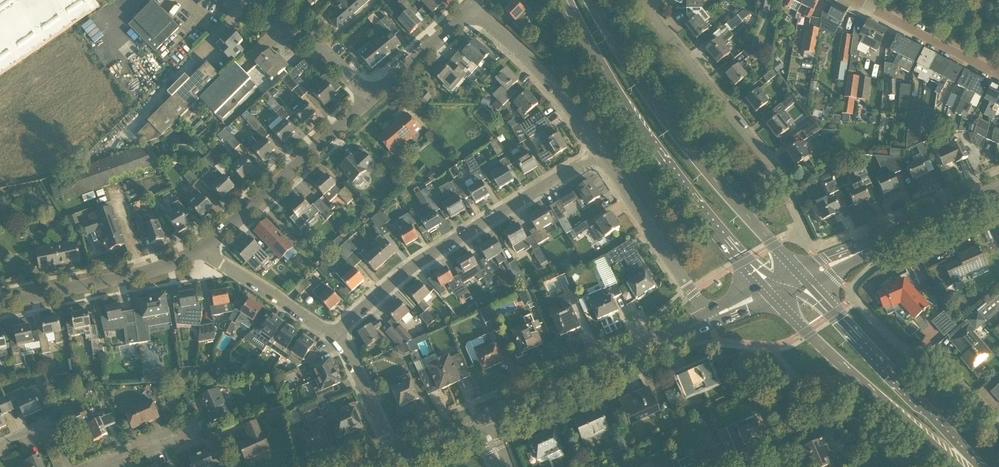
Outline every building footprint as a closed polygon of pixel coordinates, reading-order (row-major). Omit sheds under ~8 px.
[(100,6),(95,0),(0,0),(0,75),(100,6)] [(331,5),(338,13),(329,20),(337,28),(369,0),(337,0),(331,5)] [(395,17),(410,34),(418,27),(417,26),(420,24),(414,17),(418,13),(407,0),(399,0),(398,1),(398,5),(403,10),(395,17)] [(443,3),(440,0),(422,0),(421,1),(433,13),(443,3)] [(693,1),(687,1),(687,8),(686,8),(701,8),(706,0),(694,0),(693,1)] [(760,11),(767,13),(769,0),(762,0),(760,11)] [(801,5),(804,0),(788,0),(785,6),(797,12),(801,5)] [(801,5),(808,8),(804,16),(810,20),(814,11),(819,0),(804,0),(801,5)] [(505,11),(515,21),(513,23),(521,31),(529,22),(522,15),(525,12),(515,1),(505,11)] [(848,11),(834,3),(828,15),(822,12),(819,28),(828,34),(831,28),(836,31),(841,23),(848,11)] [(148,52),(152,49),(154,51),(179,28),(172,21),(170,24),(150,4),(129,25),(126,29),(142,46),(148,52)] [(735,7),(731,12),(733,14),(736,16),(737,14),(740,10),(739,10),(735,7)] [(701,8),(686,8),(686,9),(687,9),(687,16),(688,16),(695,15),(697,18),(686,26),(697,39),(708,29),(703,23),(709,18),(701,8)] [(382,33),(385,37),(390,33),(381,22),(383,20),(380,15),(375,10),(366,18),(371,23),(380,35),(382,33)] [(744,10),(737,16),(742,21),(751,13),(744,10)] [(390,33),(385,37),(380,41),(391,54),(401,45),(393,37),(400,31),(387,16),(384,19),(380,15),(383,20),(381,22),(390,33)] [(737,16),(726,25),(731,31),(742,22),(742,21),(737,16)] [(854,26),(851,48),(850,56),(856,56),(857,47),(860,42),(877,50),(887,31),(868,21),(866,24),(858,19),(854,26)] [(554,26),(546,30),(552,41),(553,41),(560,38),(554,26)] [(809,27),(804,52),(803,57),(813,59),(819,29),(809,27)] [(215,45),(232,62),(244,51),(238,45),(243,41),(231,29),(215,45)] [(733,37),(728,31),(717,41),(705,50),(717,64),(730,54),(724,46),(729,42),(727,41),(733,37)] [(838,62),(848,63),(850,46),(851,36),(842,34),(838,62)] [(895,76),(897,66),(909,42),(898,36),(891,50),(898,55),(894,64),(891,74),(889,80),(888,80),(888,96),(895,95),(895,80),(895,76)] [(391,54),(380,41),(374,47),(371,44),(359,54),(372,69),(391,54)] [(477,67),(483,61),(489,67),(497,59),(490,53),(489,54),(488,53),(490,51),(484,46),(483,48),(474,41),(463,53),(460,50),(450,61),(451,61),(462,72),(461,73),(466,78),(466,77),(467,77),(470,73),(471,74),(477,67)] [(921,49),(909,42),(897,66),(909,72),(921,49)] [(752,44),(743,52),(747,58),(757,50),(752,44)] [(924,50),(914,71),(920,74),(918,77),(924,80),(936,56),(924,50)] [(272,81),(289,66),(279,55),(275,58),(269,51),(256,63),(272,81)] [(930,78),(939,83),(949,63),(936,56),(924,80),(927,82),(930,78)] [(293,70),(299,76),(309,66),(304,60),(293,70)] [(753,71),(748,64),(744,60),(726,75),(735,86),(753,71)] [(462,72),(451,61),(445,67),(441,64),(432,74),(444,85),(456,72),(464,79),(466,78),(461,73),(462,72)] [(777,62),(772,66),(776,72),(781,68),(777,62)] [(207,63),(189,80),(185,76),(168,93),(172,98),(148,122),(149,123),(162,136),(180,118),(199,99),(221,77),(207,63)] [(949,63),(939,83),(935,92),(939,94),(941,89),(946,79),(954,83),(961,70),(949,63)] [(205,104),(208,108),(221,121),(256,86),(250,80),(251,79),(235,64),(221,77),(199,99),(204,104),(205,104)] [(518,81),(506,69),(496,79),(503,86),(493,95),(504,106),(513,96),(508,91),(518,81)] [(294,81),(299,76),(293,70),(288,74),(294,81)] [(772,70),(763,77),(767,82),(777,75),(772,70)] [(964,101),(977,77),(965,71),(958,85),(966,90),(961,99),(962,100),(955,112),(961,115),(963,111),(967,102),(964,101)] [(315,83),(319,88),(313,93),(324,105),(336,95),(335,93),(341,87),(327,72),(315,83)] [(292,91),(293,90),(298,86),(294,81),(288,74),(282,80),(292,91)] [(294,81),(298,86),(303,81),(299,76),(294,81)] [(867,101),(871,79),(847,76),(846,83),(842,114),(843,114),(842,121),(848,122),(849,115),(852,115),(855,99),(867,101)] [(976,107),(981,98),(988,83),(977,77),(964,101),(967,102),(963,111),(968,113),(972,105),(976,107)] [(899,100),(909,101),(910,86),(901,85),(899,100)] [(998,96),(998,89),(992,85),(984,99),(990,102),(984,114),(989,117),(998,96)] [(758,90),(746,100),(756,112),(768,102),(758,90)] [(424,91),(418,99),(425,105),(432,97),(424,91)] [(529,115),(527,113),(538,104),(528,92),(514,103),(519,109),(517,111),(524,119),(529,115)] [(268,93),(262,98),(267,103),(273,98),(268,93)] [(780,104),(785,110),(798,100),(793,94),(780,104)] [(952,108),(957,96),(951,94),(946,105),(952,108)] [(989,117),(993,119),(996,113),(998,115),(998,96),(989,117)] [(305,103),(301,99),(299,97),(294,101),(300,107),(294,113),(304,124),(315,114),(305,102),(305,103)] [(282,108),(273,98),(267,103),(276,113),(282,108)] [(497,100),(492,105),(497,110),(502,106),(497,100)] [(933,119),(934,110),(925,109),(924,117),(933,119)] [(934,110),(933,119),(931,131),(944,133),(947,118),(934,116),(934,110)] [(784,111),(766,125),(777,138),(782,134),(789,129),(785,124),(791,119),(784,111)] [(541,112),(533,117),(520,126),(524,132),(545,118),(541,112)] [(392,154),(402,145),(421,130),(407,114),(379,138),(392,154)] [(259,144),(253,149),(252,150),(263,161),(275,150),(264,139),(268,136),(260,127),(261,126),(252,117),(247,122),(256,133),(252,137),(259,144)] [(285,121),(284,121),(280,117),(268,127),(283,143),(295,132),(285,121)] [(906,147),(918,142),(919,131),(914,131),(915,118),(909,117),(906,147)] [(545,118),(524,132),(528,139),(538,132),(545,143),(541,146),(544,152),(538,156),(542,163),(567,149),(554,127),(552,128),(552,127),(551,128),(549,125),(550,124),(545,118)] [(985,139),(988,124),(978,119),(974,133),(985,139)] [(802,131),(807,138),(821,129),(816,123),(802,131)] [(231,124),(227,128),(231,133),(236,129),(231,124)] [(528,139),(524,132),(520,126),(519,124),(511,129),(521,144),(528,139)] [(226,129),(218,136),(222,140),(224,139),(234,150),(240,145),(226,129)] [(787,141),(782,134),(777,138),(782,145),(787,141)] [(489,143),(498,157),(504,154),(495,139),(489,143)] [(806,145),(803,140),(786,151),(796,165),(809,157),(802,147),(806,145)] [(968,158),(960,140),(948,145),(949,147),(937,153),(943,166),(955,161),(956,163),(968,158)] [(416,143),(412,146),(417,152),(418,151),(420,148),(416,143)] [(930,160),(928,154),(923,143),(916,146),(920,154),(921,157),(922,159),(921,160),(922,163),(930,160)] [(63,201),(158,167),(150,144),(55,178),(63,201)] [(204,145),(198,150),(205,158),(211,153),(204,145)] [(524,157),(516,161),(524,174),(537,166),(524,145),(519,149),(524,157)] [(891,149),(890,158),(894,158),(902,159),(903,150),(891,149)] [(353,183),(356,186),(360,186),(363,183),(364,179),(361,176),(366,171),(374,163),(364,152),(356,160),(352,155),(340,166),(345,172),(344,173),(353,183)] [(220,163),(211,153),(205,158),(214,168),(201,180),(210,190),(213,188),(222,198),(234,187),(215,167),(220,163)] [(250,176),(248,174),(254,169),(244,158),(244,159),(239,154),(235,158),(240,162),(233,169),(243,180),(243,179),(245,181),(250,176)] [(922,159),(921,157),(920,154),(912,157),(905,161),(904,159),(902,159),(894,158),(900,171),(908,168),(913,180),(927,173),(922,163),(921,160),(922,159)] [(471,177),(472,179),(465,183),(459,187),(466,199),(471,195),(476,203),(489,196),(481,182),(486,179),(472,155),(465,160),(469,168),(471,177)] [(890,158),(882,157),(887,167),(882,169),(880,171),(878,172),(877,174),(877,176),(877,178),(883,193),(898,186),(893,174),(900,171),(894,158),(890,158)] [(505,168),(501,161),(500,162),(500,161),(494,165),(497,170),(491,174),(500,189),(513,181),(505,167),(505,168)] [(456,177),(462,173),(456,166),(450,171),(456,177)] [(871,184),(869,178),(864,167),(854,169),(852,170),(856,179),(851,182),(855,191),(849,194),(855,205),(869,199),(864,187),(871,184)] [(425,176),(431,182),(437,177),(431,170),(425,176)] [(190,171),(184,177),(193,186),(199,181),(190,171)] [(830,174),(823,176),(826,182),(832,180),(830,174)] [(315,185),(330,202),(336,196),(338,194),(347,205),(355,198),(345,187),(341,191),(326,175),(315,185)] [(440,200),(443,205),(451,218),(465,210),(458,198),(463,195),(465,199),(466,199),(459,187),(455,180),(449,184),(450,186),(445,189),(448,194),(440,200)] [(835,181),(829,184),(825,186),(829,195),(839,191),(837,187),(835,181)] [(559,201),(562,205),(564,208),(576,200),(582,209),(600,197),(590,182),(559,201)] [(418,190),(428,204),(434,200),(427,188),(425,185),(418,190)] [(197,200),(191,205),(201,217),(202,216),(204,218),(209,214),(207,212),(213,207),(202,195),(202,196),(196,189),(191,193),(197,200)] [(321,213),(327,220),(334,214),(328,208),(321,201),(320,199),(314,205),(313,204),(312,205),(313,205),(310,208),(301,198),(291,207),(289,209),(295,215),(290,218),(290,219),(301,231),(302,231),(300,229),(307,223),(308,224),(307,225),(308,225),(316,218),(316,217),(315,217),(314,216),(319,212),(321,214),(321,213)] [(839,209),(835,199),(812,209),(815,215),(820,213),(823,219),(826,218),(826,219),(833,216),(833,215),(835,214),(834,211),(839,209)] [(177,233),(190,226),(184,217),(189,214),(191,216),(192,216),(178,201),(169,206),(173,213),(167,216),(177,233)] [(556,203),(550,206),(552,211),(556,217),(559,222),(565,218),(563,214),(561,210),(559,207),(556,203)] [(434,212),(430,206),(417,213),(424,225),(427,231),(428,232),(430,231),(431,233),(436,230),(434,228),(441,224),(434,212)] [(91,221),(83,224),(86,231),(90,230),(94,242),(102,239),(106,251),(125,244),(111,207),(88,215),(91,221)] [(364,208),(361,213),(367,217),(370,212),(364,208)] [(556,217),(552,211),(547,214),(544,209),(529,218),(535,228),(530,232),(537,244),(549,238),(543,228),(552,223),(550,220),(556,217)] [(377,214),(376,215),(384,225),(390,221),(382,210),(377,215),(377,214)] [(399,219),(401,223),(405,230),(398,234),(406,246),(418,239),(411,227),(416,224),(409,213),(399,219)] [(590,228),(593,232),(598,241),(599,240),(599,241),(619,228),(611,214),(589,228),(590,228)] [(371,220),(378,229),(384,225),(376,215),(371,220)] [(64,237),(69,232),(64,227),(62,220),(61,220),(60,216),(56,217),(57,221),(55,221),(56,228),(58,227),(58,230),(64,237)] [(164,240),(158,221),(151,224),(149,216),(136,221),(143,240),(144,239),(143,236),(147,235),(151,245),(164,240)] [(254,231),(256,233),(280,259),(283,257),(288,262),(296,254),(292,249),(293,247),(266,220),(254,231)] [(590,228),(589,228),(586,222),(568,233),(572,240),(577,237),(590,228)] [(516,253),(524,248),(525,251),(531,248),(526,239),(518,225),(504,233),(512,247),(513,247),(516,253)] [(380,245),(374,250),(385,262),(395,253),(385,241),(384,242),(379,236),(376,240),(380,245)] [(234,251),(246,263),(253,256),(263,266),(270,259),(249,237),(234,251)] [(499,265),(506,260),(494,239),(480,248),(485,258),(481,260),(483,264),(488,261),(495,258),(499,265)] [(348,240),(342,245),(351,255),(357,249),(348,240)] [(628,241),(606,255),(605,256),(610,269),(624,260),(631,271),(630,272),(629,274),(627,275),(630,280),(626,282),(627,283),(626,284),(636,299),(637,298),(644,293),(645,294),(655,287),(647,275),(649,273),(628,241)] [(37,251),(40,269),(80,260),(77,243),(37,251)] [(345,260),(351,255),(342,245),(336,251),(345,260)] [(540,265),(547,261),(539,247),(532,251),(540,265)] [(973,278),(979,275),(988,271),(980,253),(981,253),(979,249),(979,250),(978,247),(961,254),(962,256),(959,258),(960,260),(945,266),(951,280),(970,272),(973,278)] [(360,254),(364,258),(364,259),(364,260),(374,271),(385,262),(374,250),(368,256),(364,251),(360,254)] [(496,286),(483,264),(481,260),(476,263),(470,253),(457,261),(464,274),(470,270),(476,267),(490,289),(496,286)] [(318,258),(313,263),(317,268),(322,263),(318,258)] [(518,283),(521,282),(526,279),(514,261),(508,265),(518,283)] [(323,263),(317,268),(322,273),(327,268),(323,263)] [(342,280),(352,291),(364,281),(354,270),(347,263),(342,267),(349,274),(342,280)] [(459,275),(452,279),(446,268),(434,275),(435,276),(428,280),(441,295),(446,292),(443,286),(448,284),(451,289),(456,286),(461,296),(468,292),(459,275)] [(306,279),(302,282),(294,289),(300,295),(311,284),(306,279)] [(884,288),(885,290),(877,293),(878,295),(876,296),(879,303),(881,302),(884,308),(891,304),(892,306),(901,302),(915,318),(922,311),(923,312),(925,310),(925,309),(928,306),(914,291),(910,292),(904,279),(884,288)] [(323,282),(312,292),(330,311),(341,301),(323,282)] [(435,320),(426,310),(429,308),(423,300),(429,295),(419,283),(408,293),(424,312),(419,316),(428,326),(435,320)] [(617,284),(602,290),(583,298),(588,310),(593,308),(598,320),(618,311),(612,299),(622,295),(617,284)] [(572,285),(563,289),(565,294),(570,304),(579,300),(572,285)] [(229,304),(227,290),(212,293),(216,315),(222,314),(221,305),(229,304)] [(179,295),(181,308),(177,308),(180,322),(200,318),(199,326),(200,326),(202,304),(201,306),(196,305),(194,292),(179,295)] [(161,316),(161,319),(162,321),(164,323),(167,323),(171,322),(171,325),(172,325),(169,308),(168,308),(168,309),(167,309),(165,295),(167,295),(167,294),(152,297),(153,300),(148,301),(147,298),(139,299),(139,300),(140,300),(140,302),(141,309),(134,311),(136,323),(138,343),(138,344),(139,344),(139,343),(147,342),(144,319),(161,316)] [(979,313),(985,321),(998,309),(998,296),(979,313)] [(249,301),(242,314),(234,309),(222,332),(230,336),(236,325),(239,327),(241,324),(243,325),(249,328),(253,321),(254,322),(262,309),(249,301)] [(413,317),(409,313),(398,301),(386,311),(397,324),(402,319),(405,324),(413,317)] [(106,307),(108,316),(101,318),(105,340),(106,340),(105,332),(124,328),(126,345),(138,343),(136,323),(134,311),(122,313),(120,305),(106,307)] [(490,306),(479,311),(485,324),(496,319),(490,306)] [(580,328),(571,307),(552,316),(561,336),(580,328)] [(69,336),(85,333),(86,339),(89,338),(89,341),(91,341),(93,355),(94,360),(101,359),(99,340),(97,325),(91,326),(88,311),(72,314),(73,322),(66,324),(69,336)] [(931,322),(944,337),(957,326),(944,311),(931,322)] [(978,313),(973,316),(959,325),(948,335),(952,340),(951,341),(961,353),(963,352),(965,355),(961,358),(968,366),(974,361),(978,365),(991,354),(973,333),(986,322),(985,321),(979,313),(978,313)] [(270,315),(249,334),(271,349),(273,347),(283,332),(279,330),(283,324),(282,323),(283,321),(278,318),(277,319),(270,315)] [(538,320),(534,322),(531,316),(523,319),(526,326),(512,332),(522,354),(542,345),(535,329),(541,326),(538,320)] [(58,317),(42,320),(45,335),(54,333),(56,343),(62,342),(60,332),(61,332),(58,317)] [(382,326),(379,321),(359,333),(367,347),(380,339),(374,331),(382,326)] [(216,332),(214,323),(200,326),(199,342),(214,339),(216,332)] [(287,326),(283,332),(273,347),(283,354),(281,357),(287,361),(288,360),(295,348),(290,345),(298,334),(293,330),(294,329),(289,325),(288,327),(287,326)] [(401,325),(401,326),(395,331),(406,343),(410,341),(414,340),(401,325)] [(26,351),(41,348),(39,338),(38,331),(31,333),(29,326),(14,329),(17,341),(10,343),(15,365),(17,376),(20,376),(19,370),(22,370),(21,364),(23,364),(21,354),(26,353),(26,351)] [(395,331),(391,327),(385,332),(398,347),(406,344),(405,343),(406,343),(395,331)] [(490,334),(482,337),(471,343),(470,341),(468,343),(466,345),(466,347),(466,349),(473,365),(479,362),(483,371),(503,362),(496,345),(495,346),(490,334)] [(39,338),(41,348),(42,354),(50,352),(47,337),(39,338)] [(303,337),(295,348),(288,360),(298,367),(303,364),(317,358),(320,357),(318,351),(314,352),(314,351),(311,349),(313,346),(314,347),(316,344),(310,340),(309,341),(303,337)] [(406,343),(405,343),(406,344),(409,351),(410,353),(414,351),(410,341),(406,343)] [(406,344),(398,347),(400,351),(405,353),(409,351),(406,344)] [(449,356),(438,361),(449,386),(456,383),(455,380),(469,374),(460,354),(450,358),(449,356)] [(319,364),(317,358),(303,364),(308,374),(313,373),(316,380),(335,371),(332,364),(334,363),(332,358),(319,364)] [(449,386),(438,361),(428,365),(429,368),(424,370),(418,372),(424,384),(427,393),(442,387),(443,389),(449,386)] [(695,393),(693,387),(705,382),(707,388),(717,383),(707,361),(676,375),(685,397),(695,393)] [(165,368),(143,372),(144,381),(167,379),(165,368)] [(335,373),(335,371),(316,380),(319,386),(314,390),(319,399),(327,395),(333,393),(330,388),(340,383),(338,378),(340,377),(338,372),(335,373)] [(395,378),(399,386),(391,389),(399,408),(419,399),(412,383),(414,382),(410,371),(395,378)] [(69,373),(57,376),(60,388),(71,386),(69,373)] [(84,376),(75,376),(76,384),(85,384),(84,376)] [(990,392),(998,402),(998,385),(990,392)] [(657,407),(652,397),(648,388),(633,394),(634,395),(626,399),(625,398),(620,400),(620,401),(629,421),(657,407)] [(217,389),(199,397),(211,423),(228,415),(217,389)] [(4,398),(10,411),(19,407),(24,418),(42,410),(38,402),(41,400),(38,392),(26,397),(22,390),(4,398)] [(343,396),(342,395),(340,390),(333,393),(327,395),(330,401),(343,396)] [(4,398),(0,400),(0,429),(6,426),(2,415),(10,411),(4,398)] [(133,429),(159,418),(151,400),(125,412),(133,429)] [(315,401),(299,408),(302,414),(318,407),(315,401)] [(358,432),(363,430),(357,415),(359,414),(354,403),(350,405),(340,409),(342,414),(350,433),(357,430),(358,432)] [(609,430),(600,409),(594,412),(595,413),(587,416),(586,415),(574,421),(584,441),(609,430)] [(108,435),(100,418),(91,422),(87,413),(72,419),(78,433),(88,429),(94,442),(103,438),(102,437),(108,435)] [(349,434),(350,433),(342,414),(335,417),(332,413),(322,417),(329,431),(334,429),(338,439),(344,436),(345,438),(350,436),(349,434)] [(709,415),(702,418),(706,427),(713,424),(709,415)] [(323,434),(329,431),(322,417),(312,422),(315,430),(309,433),(317,452),(324,449),(325,451),(330,449),(323,434)] [(744,419),(735,423),(726,427),(738,455),(748,451),(747,446),(764,439),(754,418),(745,422),(744,419)] [(256,422),(245,427),(251,440),(239,445),(246,460),(269,450),(263,434),(262,435),(256,422)] [(316,453),(317,452),(309,433),(302,436),(299,429),(290,433),(293,451),(301,448),(305,458),(311,455),(312,457),(317,455),(316,453)] [(528,441),(529,443),(537,460),(562,449),(554,430),(528,441)] [(623,436),(610,442),(615,455),(628,450),(623,436)] [(829,449),(824,438),(803,448),(807,457),(805,458),(809,466),(824,466),(828,465),(826,459),(832,456),(829,449)] [(721,463),(714,447),(706,451),(702,441),(685,449),(693,466),(698,466),(711,461),(713,466),(721,463)] [(221,453),(210,457),(207,451),(189,458),(193,466),(224,466),(226,466),(221,453)] [(39,455),(24,462),(25,465),(20,466),(44,466),(39,455)]
